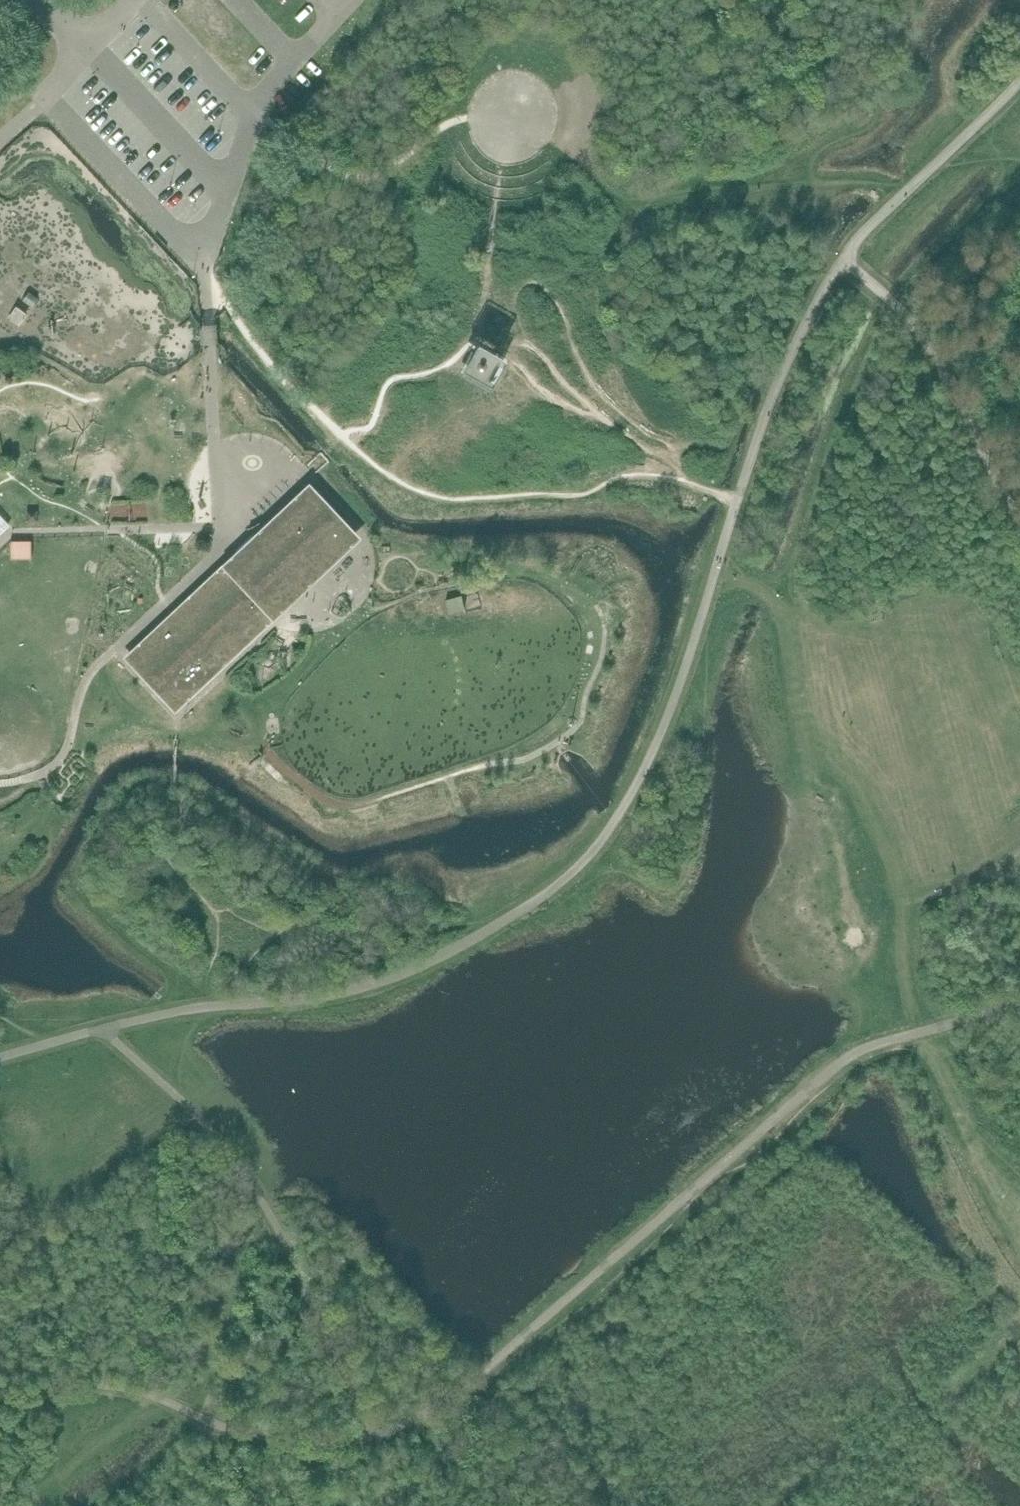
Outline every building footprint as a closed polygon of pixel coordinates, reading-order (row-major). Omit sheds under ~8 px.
[(128,655),(149,677),(178,708),(199,688),(192,680),(350,532),(308,487),(128,655)] [(38,512),(27,512),(27,522),(38,522),(38,512)] [(33,559),(33,543),(11,543),(11,559),(33,559)]
